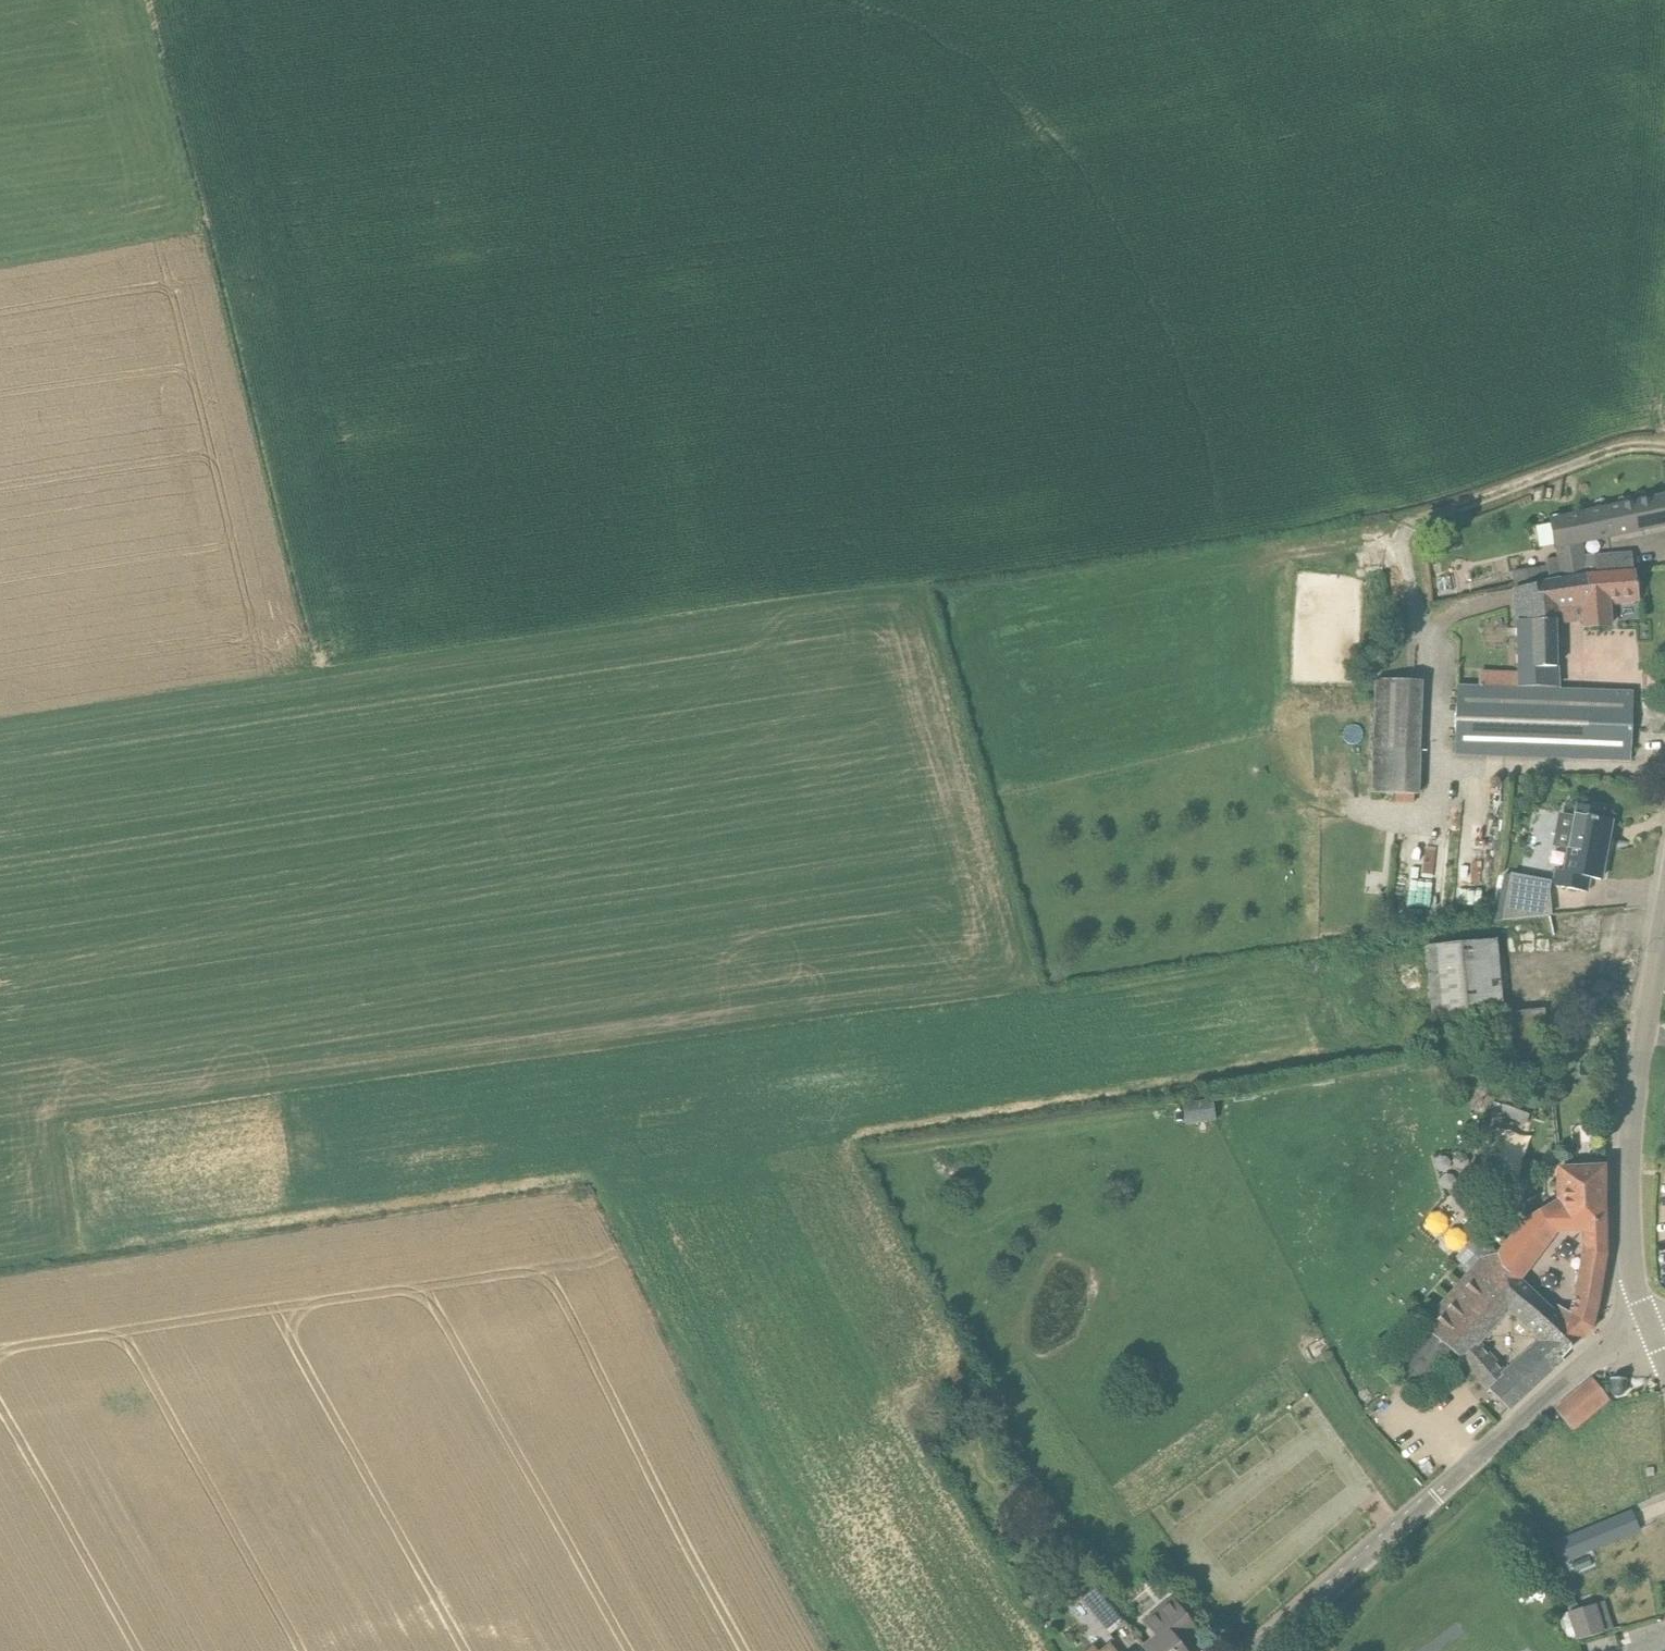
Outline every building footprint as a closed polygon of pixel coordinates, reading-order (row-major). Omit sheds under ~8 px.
[(1664,525),(1664,497),(1642,502),(1548,521),(1549,524),(1553,545),(1553,547),(1581,542),(1664,525)] [(1586,575),(1584,557),(1581,542),(1553,547),(1559,577),(1561,577),(1561,581),(1587,577),(1587,574),(1586,575)] [(1584,557),(1586,575),(1587,574),(1587,577),(1632,573),(1630,553),(1584,557)] [(1542,584),(1541,579),(1540,567),(1512,571),(1514,588),(1542,584)] [(1555,605),(1583,604),(1583,623),(1583,627),(1610,626),(1608,604),(1638,601),(1634,573),(1632,573),(1587,577),(1561,581),(1561,577),(1559,577),(1553,578),(1555,605)] [(1516,622),(1555,621),(1555,605),(1553,578),(1541,579),(1542,584),(1514,588),(1513,589),(1514,622),(1516,622)] [(1555,621),(1516,622),(1518,681),(1504,680),(1504,687),(1557,690),(1555,624),(1555,621)] [(1372,750),(1418,752),(1421,679),(1375,677),(1372,750)] [(1594,760),(1596,692),(1557,690),(1504,687),(1458,686),(1455,756),(1594,760)] [(1596,692),(1594,760),(1631,762),(1633,693),(1596,692)] [(1419,794),(1420,752),(1418,752),(1372,750),(1371,792),(1419,794)] [(1601,819),(1602,811),(1575,806),(1573,816),(1559,814),(1552,845),(1566,848),(1562,872),(1555,870),(1552,885),(1587,892),(1590,878),(1601,880),(1605,858),(1606,850),(1608,851),(1608,850),(1606,849),(1607,843),(1608,841),(1609,841),(1610,840),(1608,839),(1609,837),(1612,821),(1601,819)] [(1547,890),(1548,885),(1548,884),(1512,878),(1504,921),(1549,916),(1547,890)] [(1503,1008),(1496,937),(1424,945),(1431,1015),(1503,1008)] [(1509,1084),(1553,1081),(1548,1030),(1546,1008),(1504,1012),(1509,1084)] [(1210,1102),(1185,1105),(1187,1123),(1190,1123),(1213,1120),(1210,1102)] [(1504,1104),(1500,1115),(1527,1123),(1530,1113),(1504,1104)] [(1500,1269),(1518,1284),(1556,1235),(1581,1234),(1582,1250),(1568,1313),(1554,1304),(1549,1310),(1582,1339),(1593,1328),(1598,1306),(1606,1254),(1605,1167),(1560,1168),(1560,1199),(1521,1222),(1497,1253),(1495,1254),(1500,1269)] [(1469,1267),(1486,1248),(1448,1213),(1431,1232),(1469,1267)] [(1563,1358),(1582,1339),(1549,1310),(1518,1284),(1500,1269),(1495,1254),(1479,1259),(1421,1326),(1457,1358),(1487,1392),(1490,1389),(1508,1409),(1563,1358)] [(1423,1398),(1457,1358),(1421,1326),(1386,1366),(1423,1398)] [(1626,1391),(1626,1389),(1626,1379),(1611,1379),(1610,1389),(1611,1390),(1611,1391),(1611,1393),(1612,1394),(1613,1395),(1614,1395),(1616,1396),(1617,1396),(1618,1396),(1620,1396),(1621,1396),(1622,1395),(1623,1395),(1624,1394),(1625,1393),(1626,1391)] [(1593,1380),(1580,1390),(1597,1411),(1610,1400),(1607,1396),(1593,1380)] [(1568,1401),(1585,1421),(1597,1411),(1580,1390),(1568,1401)] [(1556,1411),(1573,1431),(1585,1421),(1568,1401),(1556,1411)] [(1551,1543),(1560,1564),(1641,1531),(1632,1510),(1551,1543)] [(1110,1635),(1124,1624),(1095,1589),(1082,1600),(1110,1635)] [(1199,1633),(1171,1598),(1143,1622),(1154,1636),(1143,1646),(1147,1650),(1183,1650),(1180,1646),(1186,1641),(1187,1642),(1199,1633)] [(1568,1613),(1576,1641),(1603,1633),(1595,1605),(1568,1613)]
